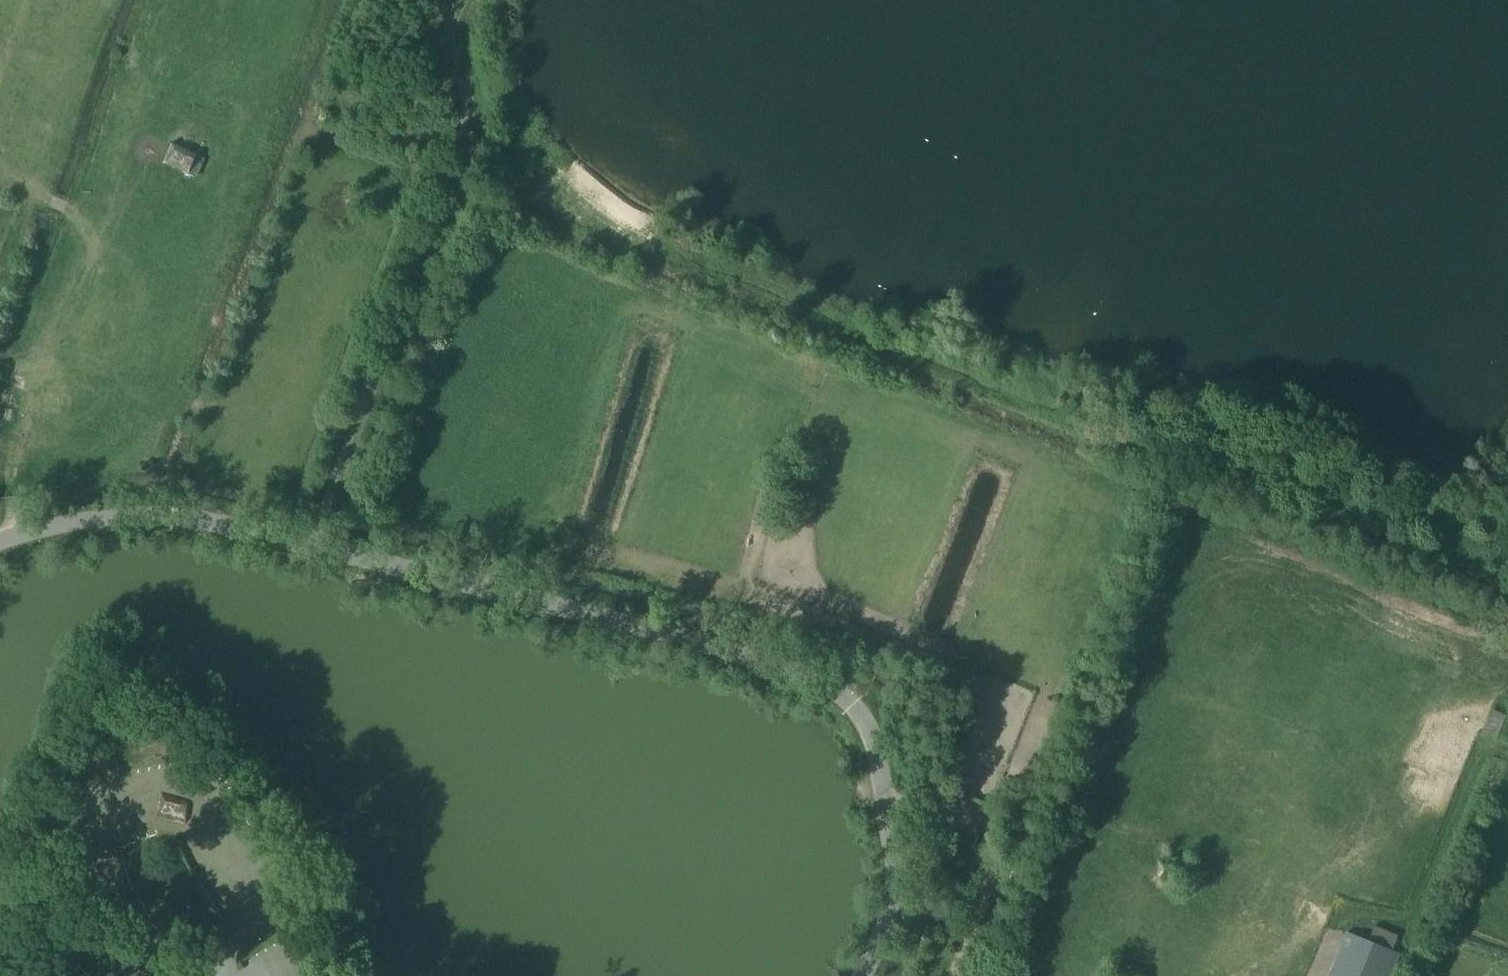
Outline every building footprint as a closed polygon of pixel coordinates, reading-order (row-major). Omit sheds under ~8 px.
[(168,145),(159,170),(187,180),(196,155),(168,145)] [(1485,729),(1500,734),(1507,713),(1493,707),(1485,729)] [(190,801),(160,794),(154,817),(185,824),(190,801)] [(219,920),(172,833),(120,850),(128,882),(169,950),(191,967),(225,941),(219,920)] [(1401,954),(1345,932),(1328,975),(1392,975),(1401,954)]
